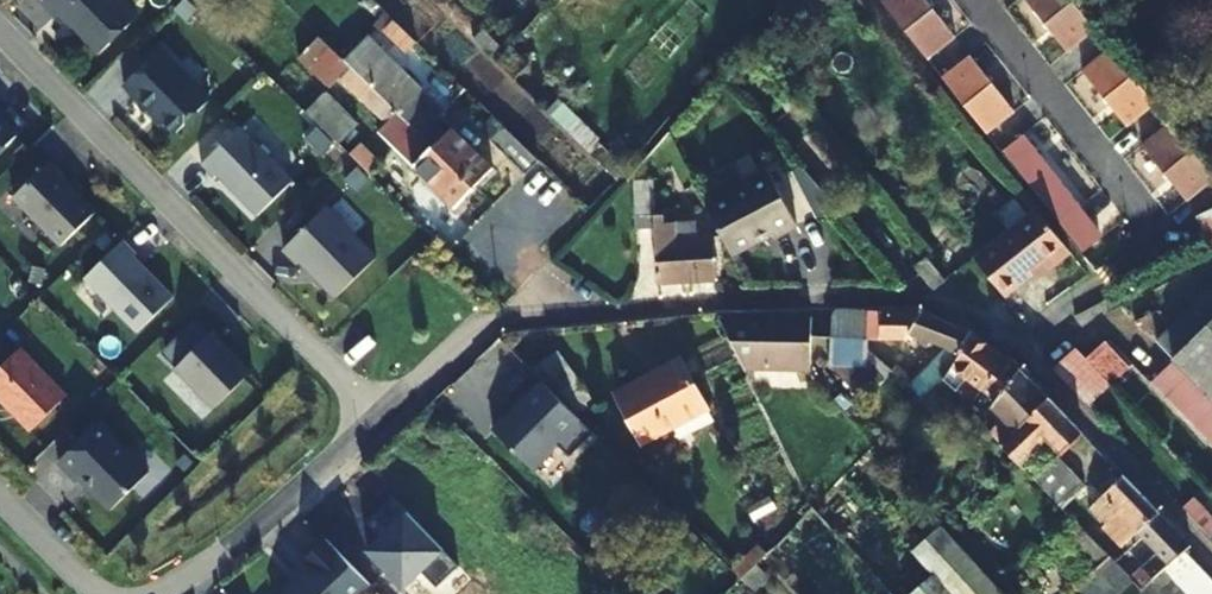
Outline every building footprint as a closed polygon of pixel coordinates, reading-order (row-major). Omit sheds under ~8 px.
[(42,2),(57,17),(59,15),(70,26),(76,26),(81,31),(81,37),(99,55),(138,17),(121,0),(44,0),(42,2)] [(880,4),(924,60),(952,38),(922,0),(884,0),(880,4)] [(1066,0),(1021,0),(1064,53),(1091,31),(1066,0)] [(414,42),(393,21),(382,32),(403,52),(414,42)] [(341,63),(471,189),(490,169),(438,118),(444,112),(367,38),(341,63)] [(453,208),(471,189),(341,63),(316,39),(295,61),(326,91),(335,81),(384,128),(377,135),(393,151),(453,208)] [(124,86),(150,112),(152,110),(176,133),(210,100),(160,49),(124,86)] [(1150,105),(1106,49),(1078,72),(1123,127),(1150,105)] [(966,57),(939,78),(983,135),(1011,113),(966,57)] [(321,94),(304,112),(315,123),(332,105),(321,94)] [(315,123),(337,143),(353,125),(332,105),(315,123)] [(18,135),(0,117),(0,153),(18,135)] [(240,127),(201,165),(214,178),(217,176),(257,217),(293,180),(240,127)] [(523,176),(537,161),(503,128),(488,143),(523,176)] [(1030,128),(1000,151),(1058,224),(1088,200),(1030,128)] [(1172,133),(1145,155),(1189,210),(1211,193),(1211,183),(1172,133)] [(61,246),(96,212),(48,164),(13,198),(61,246)] [(704,206),(729,257),(769,237),(771,240),(794,228),(767,175),(704,206)] [(656,185),(633,185),(634,231),(653,230),(655,287),(713,285),(712,238),(696,238),(695,222),(665,222),(665,216),(657,216),(656,185)] [(326,207),(284,249),(298,264),(300,262),(336,298),(376,258),(326,207)] [(1201,251),(1211,246),(1211,208),(1192,217),(1200,233),(1194,236),(1201,251)] [(1033,211),(970,260),(1000,297),(1040,266),(1044,270),(1066,253),(1033,211)] [(137,254),(124,241),(85,279),(138,333),(175,298),(134,256),(137,254)] [(944,281),(926,257),(912,268),(931,291),(944,281)] [(1206,290),(1153,343),(1169,359),(1211,403),(1211,296),(1206,290)] [(866,339),(866,311),(836,311),(831,316),(826,367),(864,370),(866,339)] [(919,312),(866,311),(866,339),(905,340),(913,343),(915,336),(941,340),(913,388),(920,394),(937,379),(956,351),(969,331),(919,312)] [(718,315),(742,364),(811,367),(814,317),(718,315)] [(197,319),(164,352),(168,356),(180,345),(190,355),(212,334),(197,319)] [(1016,368),(969,331),(956,351),(1002,387),(1016,368)] [(180,345),(168,356),(178,367),(177,368),(215,408),(252,372),(213,333),(212,334),(190,355),(180,345)] [(1101,342),(1082,360),(1104,382),(1108,386),(1126,369),(1101,342)] [(1046,369),(1079,404),(1104,382),(1082,360),(1070,347),(1046,369)] [(21,348),(0,368),(0,401),(30,432),(68,395),(21,348)] [(541,363),(533,371),(543,382),(549,377),(563,396),(580,384),(557,353),(541,363)] [(678,359),(614,392),(641,441),(672,426),(677,436),(710,419),(678,359)] [(1169,359),(1144,383),(1206,447),(1211,441),(1211,403),(1169,359)] [(1016,368),(1002,387),(988,406),(1011,430),(1045,396),(1016,368)] [(592,430),(538,379),(492,427),(534,467),(556,443),(569,455),(592,430)] [(998,442),(1016,462),(1044,437),(1059,451),(1079,432),(1045,396),(1011,430),(1005,435),(998,442)] [(998,442),(1005,435),(983,413),(977,421),(998,442)] [(99,423),(59,462),(79,483),(84,479),(91,486),(91,489),(89,489),(111,511),(149,473),(99,423)] [(1155,513),(1119,475),(1090,501),(1076,490),(1078,487),(1051,458),(1031,477),(1080,529),(1094,516),(1103,524),(1116,512),(1136,531),(1155,513)] [(1211,543),(1211,519),(1190,497),(1179,506),(1207,534),(1205,536),(1211,543)] [(1186,546),(1155,513),(1136,531),(1155,552),(1140,567),(1142,570),(1138,573),(1120,554),(1111,562),(1129,579),(1138,588),(1181,550),(1186,546)] [(909,551),(929,573),(907,593),(1000,593),(936,526),(909,551)] [(281,593),(358,593),(367,586),(324,539),(302,560),(309,568),(281,593)] [(757,544),(731,571),(739,579),(766,552),(757,544)] [(1138,588),(1143,593),(1211,593),(1211,584),(1181,550),(1138,588)] [(1106,556),(1069,590),(1073,593),(1114,593),(1129,579),(1111,562),(1106,556)]
